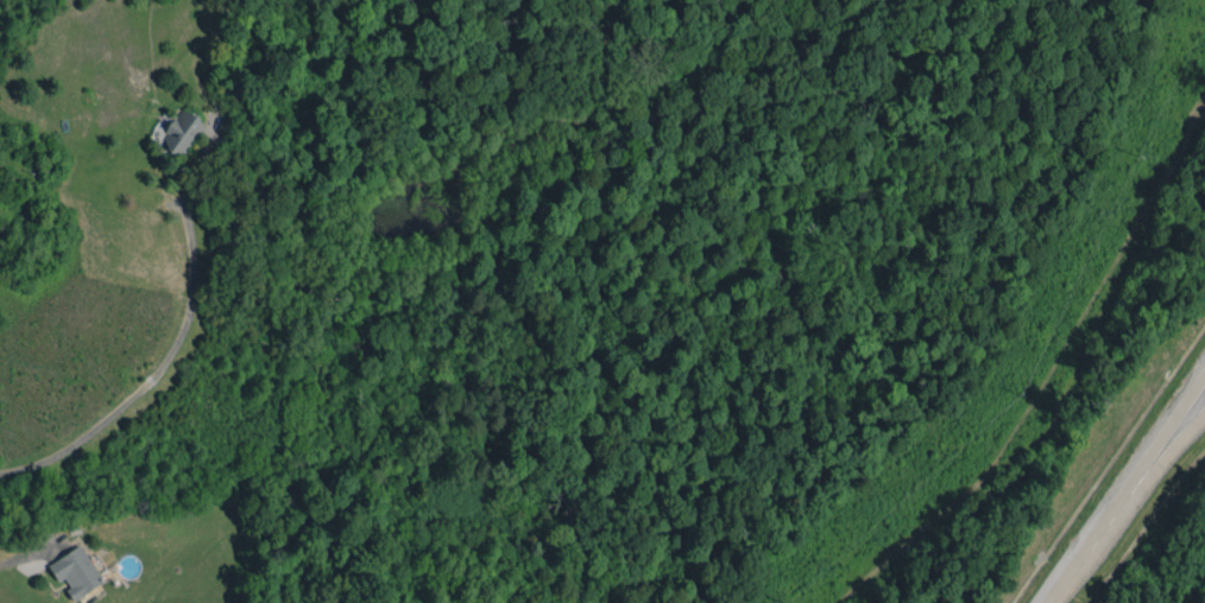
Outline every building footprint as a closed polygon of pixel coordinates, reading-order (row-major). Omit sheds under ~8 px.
[(202,119),(177,109),(172,122),(159,117),(149,141),(187,156),(202,119)] [(47,565),(59,582),(61,581),(74,600),(104,580),(79,544),(47,565)]
